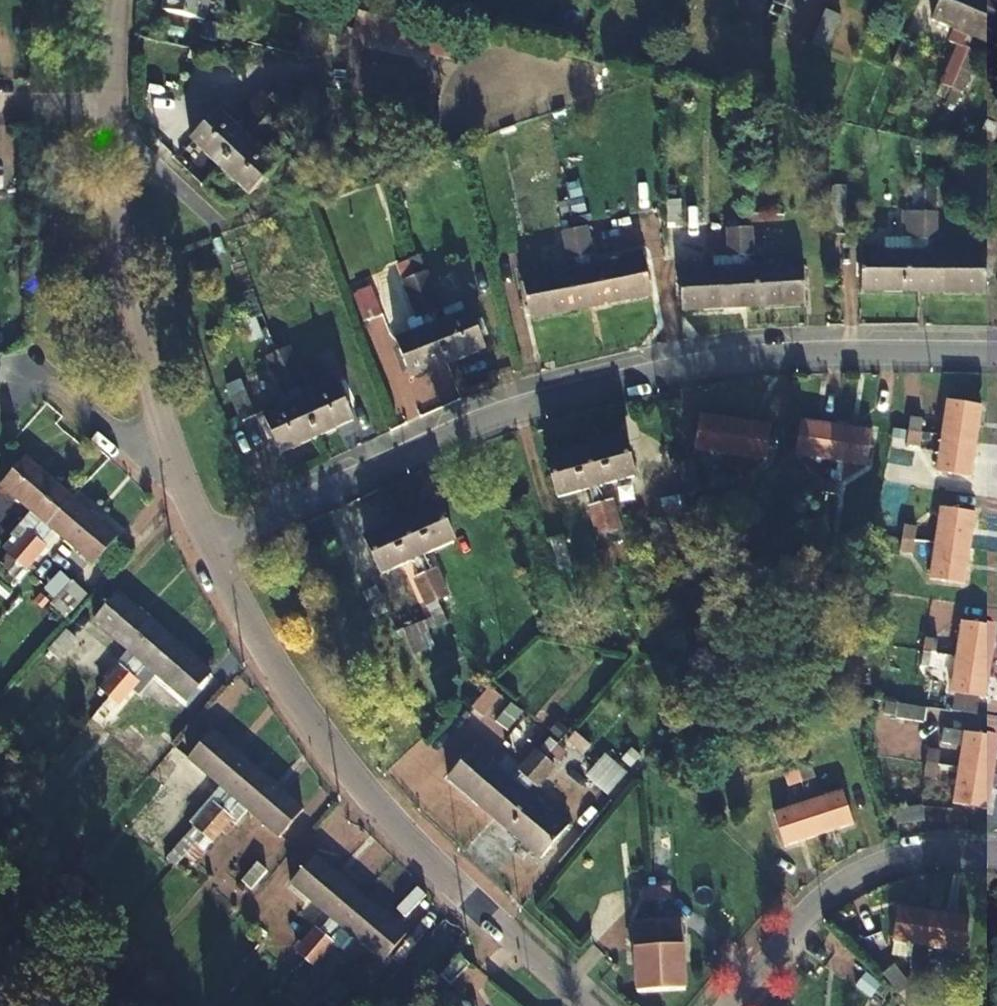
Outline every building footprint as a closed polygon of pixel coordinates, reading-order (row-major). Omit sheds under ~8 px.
[(206,0),(162,0),(159,10),(201,21),(206,0)] [(785,8),(797,13),(803,0),(788,0),(785,8)] [(960,79),(992,0),(951,0),(942,20),(971,32),(964,48),(959,47),(948,74),(960,79)] [(960,79),(972,85),(983,56),(977,54),(984,37),(996,42),(996,0),(992,0),(960,79)] [(332,39),(362,46),(364,39),(451,58),(457,34),(339,8),(332,39)] [(837,24),(857,32),(858,28),(839,21),(841,15),(823,8),(810,44),(827,50),(837,24)] [(196,139),(225,167),(289,99),(286,96),(303,78),(296,71),(272,97),(269,94),(252,112),(248,112),(237,125),(222,112),(196,139)] [(299,108),(289,99),(225,167),(255,194),(281,167),(257,144),(266,135),(270,138),(299,108)] [(682,196),(668,197),(670,223),(684,222),(682,196)] [(532,319),(593,308),(578,223),(573,197),(562,199),(572,253),(578,252),(580,271),(547,276),(546,273),(525,276),(532,319)] [(861,292),(921,292),(923,206),(912,206),(911,236),(885,236),(885,248),(862,248),(861,292)] [(923,206),(921,292),(985,292),(985,250),(962,250),(962,255),(928,253),(928,237),(934,237),(935,207),(923,206)] [(647,234),(659,233),(654,209),(644,211),(647,234)] [(831,240),(843,240),(843,210),(831,210),(831,240)] [(589,222),(578,223),(593,308),(656,297),(647,254),(624,258),(625,263),(592,269),(589,250),(594,249),(589,222)] [(682,305),(744,305),(743,222),(732,222),(732,255),(716,255),(716,266),(705,266),(704,262),(682,262),(682,305)] [(743,222),(744,305),(804,304),(805,262),(781,262),(781,266),(749,266),(750,250),(755,250),(754,222),(743,222)] [(807,242),(822,242),(822,227),(807,227),(807,242)] [(425,275),(452,364),(490,352),(479,315),(446,324),(443,313),(450,311),(438,271),(425,275)] [(413,376),(452,364),(425,275),(413,278),(425,319),(430,317),(433,328),(401,338),(413,376)] [(362,287),(371,316),(387,310),(379,282),(362,287)] [(291,350),(281,354),(320,437),(356,420),(340,385),(309,399),(304,390),(309,387),(291,350)] [(320,437),(281,354),(268,360),(286,398),(291,395),(296,406),(266,421),(283,455),(320,437)] [(229,398),(240,422),(256,416),(244,391),(229,398)] [(941,437),(977,443),(982,404),(970,402),(971,394),(948,392),(947,398),(930,397),(930,399),(909,397),(905,417),(927,421),(928,414),(944,416),(941,437)] [(792,466),(826,473),(833,438),(798,432),(792,466)] [(920,447),(922,434),(909,432),(907,445),(920,447)] [(725,474),(730,441),(694,433),(687,467),(725,474)] [(971,482),(977,443),(941,437),(935,476),(971,482)] [(833,438),(826,473),(864,481),(871,446),(833,438)] [(588,450),(613,535),(623,532),(615,504),(610,506),(605,487),(637,478),(627,439),(588,450)] [(767,447),(730,441),(725,474),(760,481),(767,447)] [(600,539),(613,535),(588,450),(549,461),(560,500),(593,490),(598,509),(592,510),(600,539)] [(18,565),(74,500),(28,461),(4,488),(31,514),(19,527),(26,534),(7,556),(18,565)] [(807,502),(820,505),(823,493),(809,490),(807,502)] [(653,494),(659,517),(671,514),(665,491),(653,494)] [(705,504),(720,506),(722,494),(707,491),(705,504)] [(823,493),(820,505),(834,507),(837,496),(823,493)] [(74,500),(18,565),(26,571),(44,550),(41,546),(53,532),(94,569),(118,540),(74,500)] [(404,523),(441,604),(452,599),(440,572),(435,574),(428,558),(457,543),(441,507),(404,523)] [(935,507),(929,544),(965,549),(970,514),(935,507)] [(431,609),(441,604),(404,523),(367,539),(384,577),(415,563),(423,579),(418,582),(431,609)] [(899,523),(897,539),(910,540),(912,525),(899,523)] [(557,568),(570,565),(564,535),(550,538),(557,568)] [(908,553),(910,540),(897,539),(895,551),(908,553)] [(965,549),(929,544),(923,579),(959,585),(965,549)] [(33,591),(66,620),(85,598),(52,570),(33,591)] [(365,595),(377,621),(389,615),(377,589),(365,595)] [(98,694),(107,702),(165,635),(121,596),(95,624),(135,660),(124,673),(120,671),(98,694)] [(952,621),(947,658),(984,665),(989,628),(952,621)] [(60,663),(78,643),(67,634),(49,654),(60,663)] [(165,635),(107,702),(116,710),(137,685),(133,682),(144,668),(186,705),(211,676),(165,635)] [(916,641),(914,653),(926,655),(928,643),(916,641)] [(926,655),(914,653),(912,665),(925,667),(926,655)] [(984,665),(947,658),(940,694),(979,700),(984,665)] [(473,721),(486,731),(510,701),(499,691),(473,721)] [(910,725),(912,710),(885,705),(883,721),(910,725)] [(165,735),(175,744),(194,721),(183,714),(165,735)] [(131,746),(151,765),(169,746),(149,727),(131,746)] [(203,834),(259,771),(214,731),(190,759),(229,795),(218,808),(212,804),(193,825),(203,834)] [(932,732),(928,770),(966,775),(970,738),(932,732)] [(446,778),(494,818),(547,756),(539,749),(519,771),(523,774),(515,783),(489,762),(492,759),(475,745),(446,778)] [(894,765),(906,767),(907,754),(896,752),(894,765)] [(604,753),(584,777),(606,796),(627,772),(604,753)] [(547,756),(494,818),(543,858),(569,825),(553,811),(550,814),(526,793),(533,784),(538,788),(557,765),(547,756)] [(904,780),(906,767),(894,765),(893,779),(904,780)] [(816,768),(802,771),(805,782),(819,779),(816,768)] [(961,812),(966,775),(928,770),(923,807),(961,812)] [(304,810),(259,771),(203,834),(214,844),(233,822),(228,818),(240,804),(279,839),(304,810)] [(805,782),(802,771),(790,775),(793,786),(805,782)] [(811,802),(821,839),(856,829),(845,793),(811,802)] [(821,839),(811,802),(776,812),(786,849),(821,839)] [(296,952),(306,961),(362,897),(316,857),(293,885),(332,920),(320,934),(315,930),(296,952)] [(241,884),(250,891),(265,873),(257,866),(241,884)] [(670,899),(669,885),(641,887),(642,900),(670,899)] [(249,914),(262,926),(282,902),(268,891),(249,914)] [(362,897),(306,961),(316,970),(335,947),(331,943),(343,929),(382,964),(407,936),(362,897)] [(896,943),(931,949),(937,914),(902,908),(896,943)] [(937,914),(931,949),(966,955),(972,920),(937,914)] [(663,991),(662,915),(638,915),(639,991),(663,991)] [(687,915),(662,915),(663,991),(686,990),(687,915)] [(462,975),(445,961),(434,974),(451,988),(462,975)] [(913,980),(926,982),(928,970),(915,968),(913,980)] [(928,970),(926,982),(939,984),(942,973),(928,970)] [(476,1005),(494,984),(482,975),(464,995),(476,1005)]
